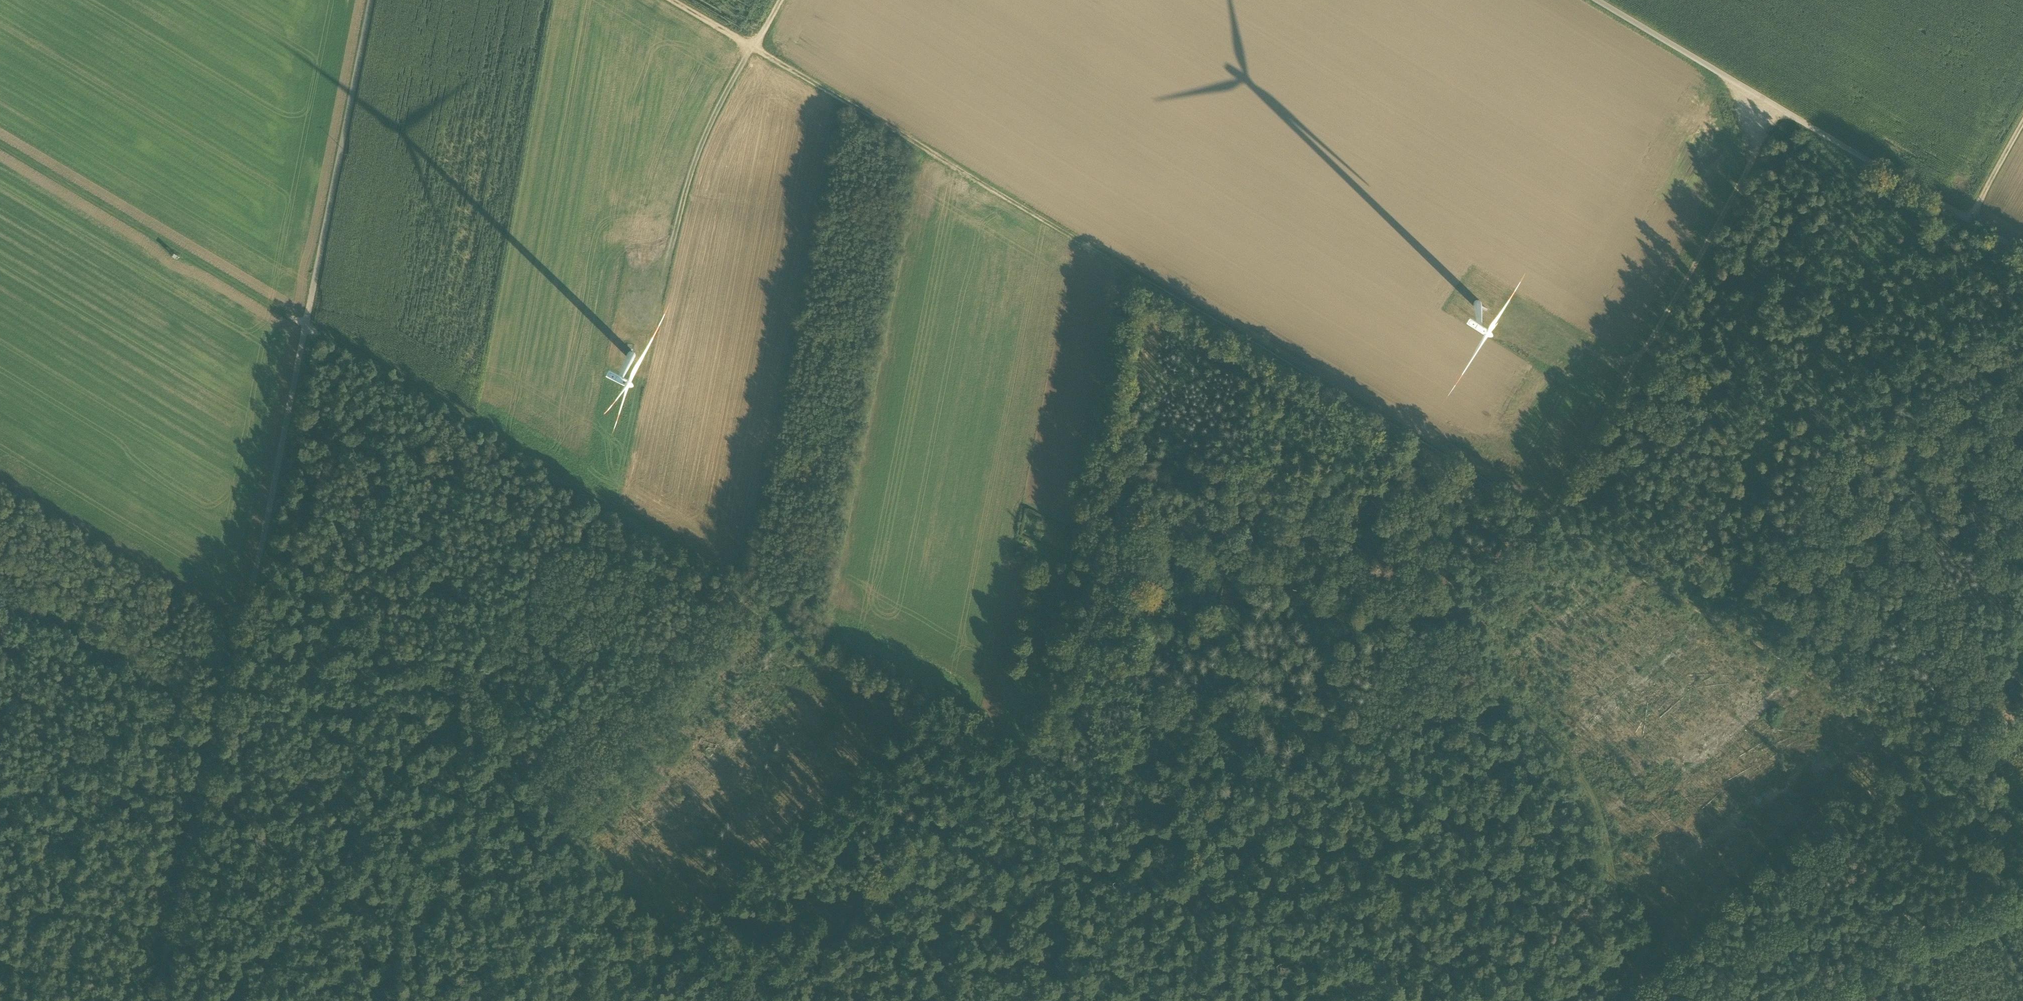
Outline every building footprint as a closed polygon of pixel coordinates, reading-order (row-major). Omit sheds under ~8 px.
[(1026,557),(1028,545),(1018,543),(1016,555),(1026,557)]
